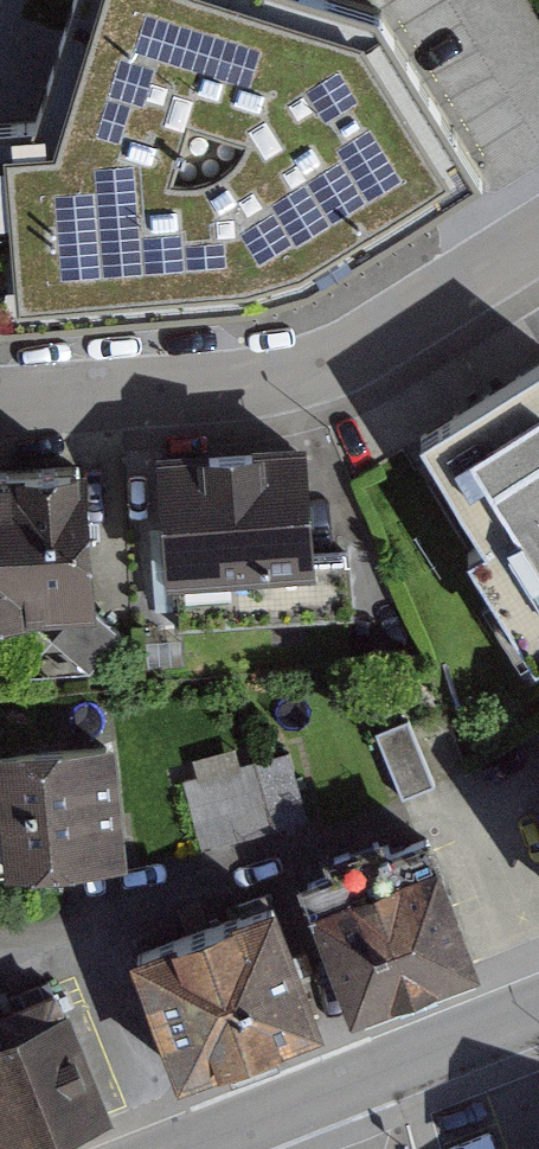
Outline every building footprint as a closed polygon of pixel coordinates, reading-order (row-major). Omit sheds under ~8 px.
[(300,295),(479,180),(376,10),(342,0),(73,0),(34,122),(0,124),(0,325),(300,295)] [(535,399),(393,482),(533,721),(538,717),(538,405),(535,399)] [(299,489),(124,501),(136,677),(311,664),(299,489)] [(71,509),(0,514),(0,676),(81,671),(71,509)] [(408,712),(374,726),(403,795),(436,782),(408,712)] [(288,752),(179,778),(198,860),(308,834),(288,752)] [(0,767),(0,896),(125,881),(110,754),(0,767)] [(432,825),(305,873),(356,1008),(483,960),(432,825)] [(274,893),(136,940),(181,1070),(318,1023),(274,893)] [(43,980),(0,998),(0,1148),(37,1148),(102,1122),(43,980)]
